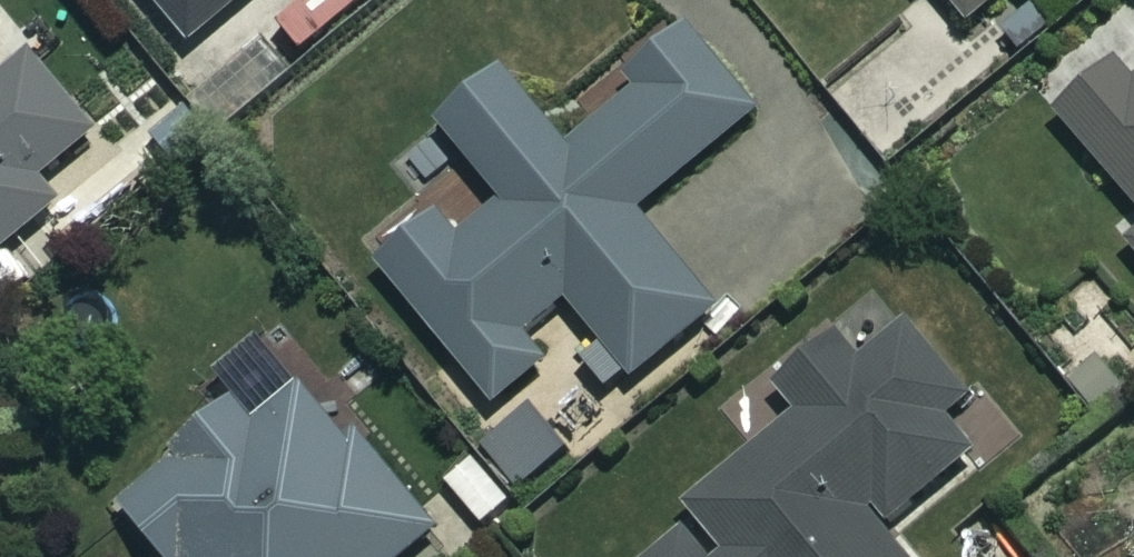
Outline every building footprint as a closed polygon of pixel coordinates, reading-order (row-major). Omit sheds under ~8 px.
[(188,47),(246,0),(150,0),(188,47)] [(290,13),(317,44),(368,0),(305,0),(290,13)] [(969,27),(1001,0),(947,0),(969,27)] [(757,114),(689,29),(615,89),(625,102),(568,149),(502,69),(437,122),(502,203),(461,237),(440,211),(375,263),(492,407),(557,355),(533,326),(567,298),(632,378),(717,308),(638,211),(757,114)] [(63,205),(43,180),(103,131),(41,54),(3,85),(0,81),(0,256),(63,205)] [(1115,63),(1056,116),(1133,203),(1133,85),(1115,63)] [(966,395),(906,323),(857,363),(836,338),(776,388),(800,416),(683,514),(693,526),(656,556),(902,556),(883,534),(984,449),(950,409),(966,395)] [(284,327),(221,381),(236,399),(117,501),(165,556),(406,556),(437,530),(361,441),(372,431),(284,327)] [(479,459),(447,484),(483,531),(515,506),(479,459)]
